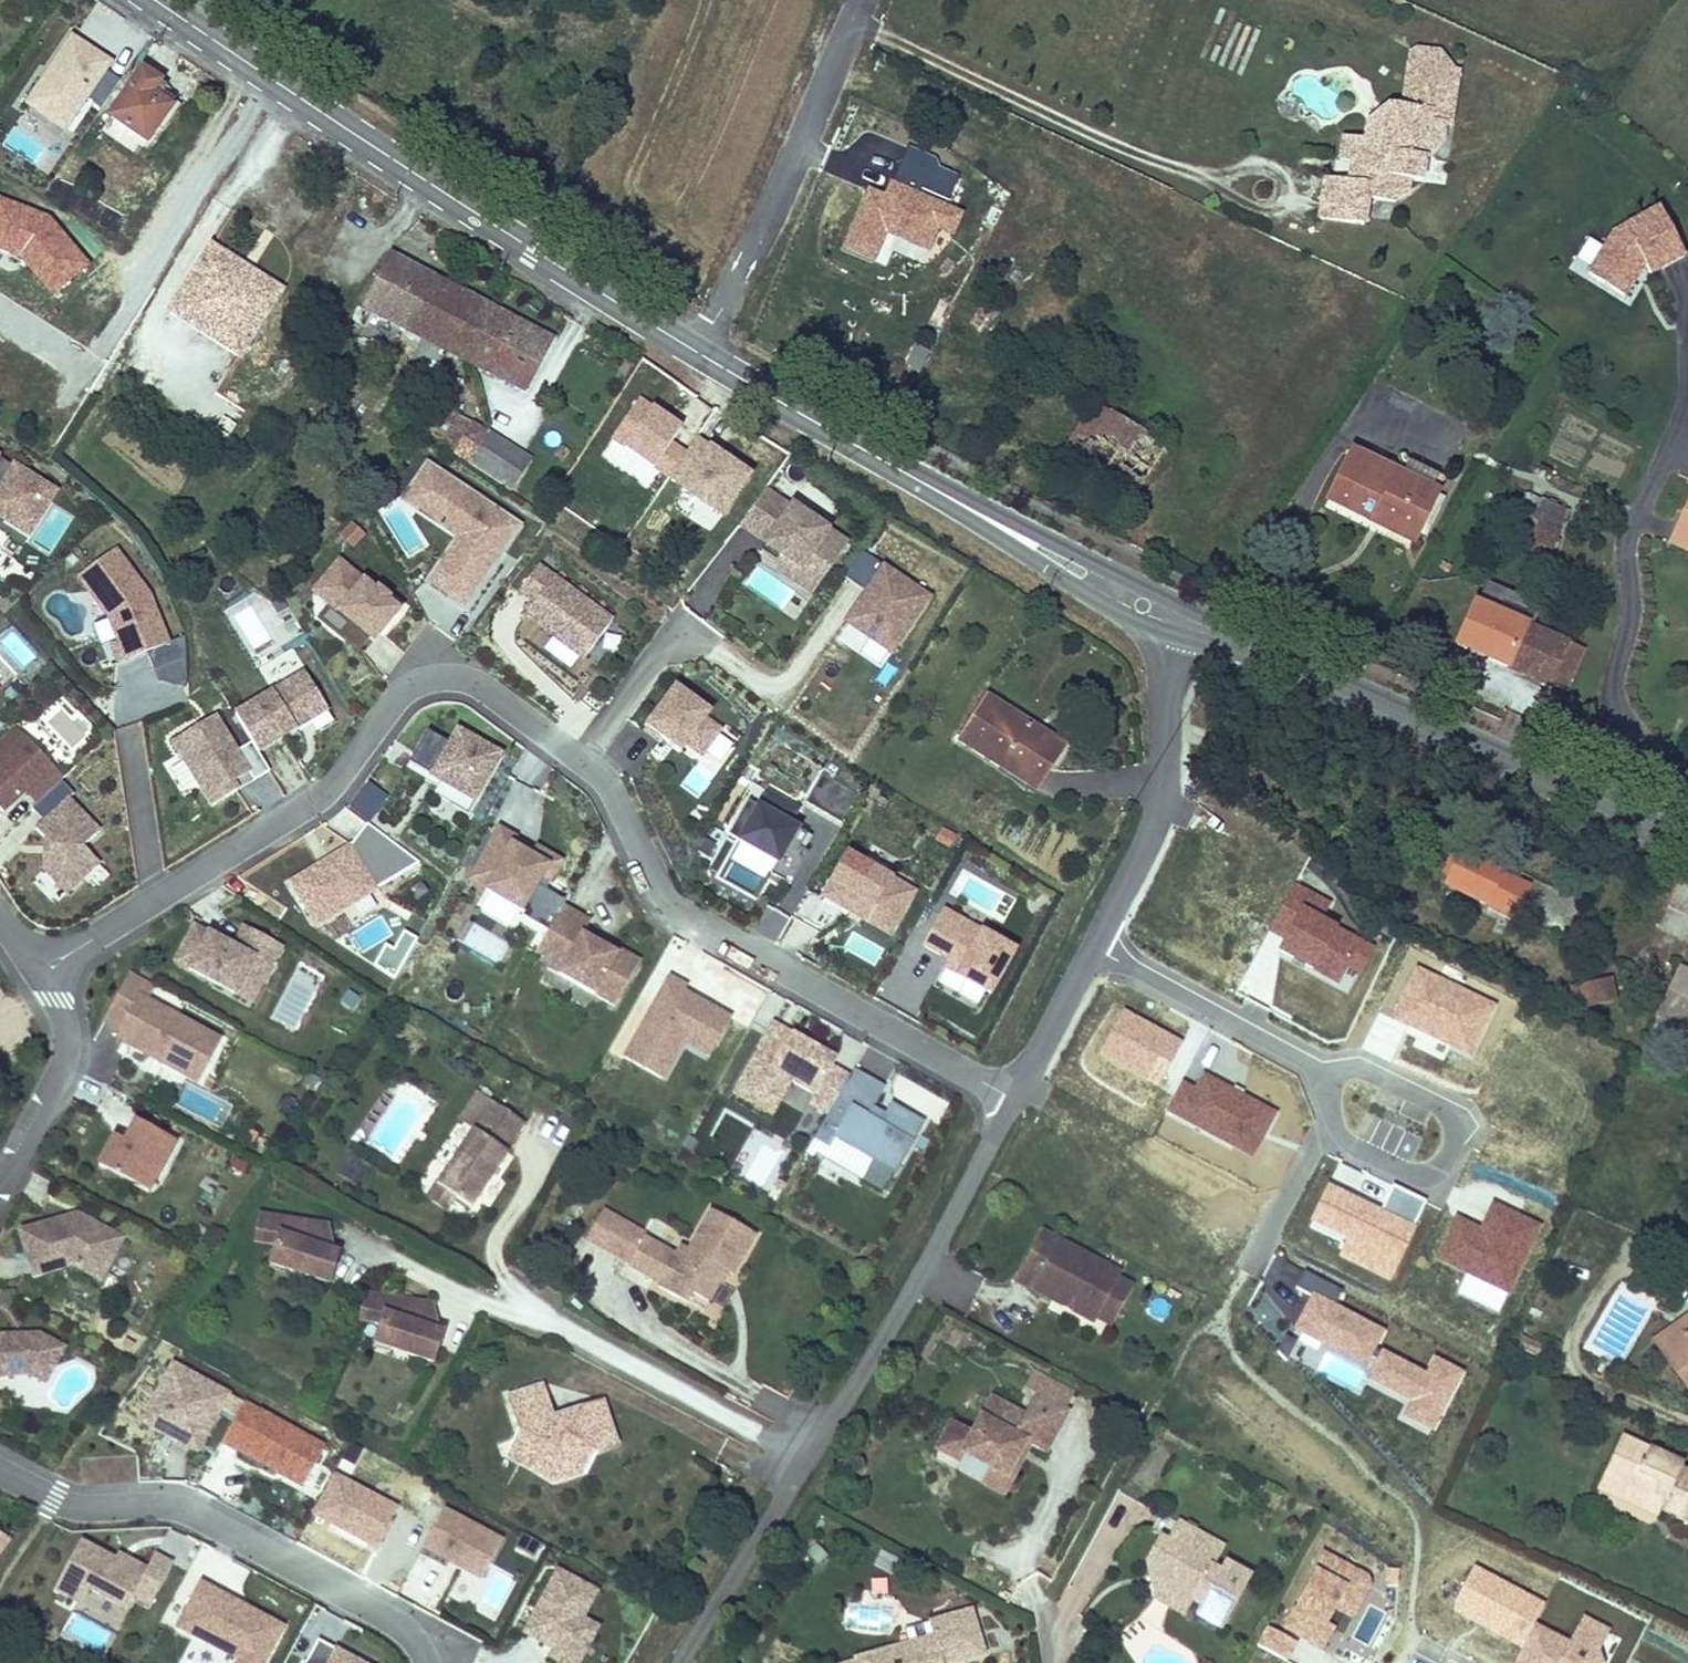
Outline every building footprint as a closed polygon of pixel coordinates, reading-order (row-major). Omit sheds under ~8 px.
[(113,62),(72,35),(25,106),(66,134),(88,100),(102,110),(121,81),(107,71),(113,62)] [(1397,107),(1393,109),(1384,106),(1381,115),(1378,144),(1358,141),(1337,138),(1334,160),(1354,163),(1352,182),(1320,178),(1315,218),(1360,224),(1363,199),(1389,203),(1403,191),(1404,179),(1416,181),(1420,159),(1433,161),(1437,156),(1443,142),(1440,123),(1444,123),(1450,71),(1436,70),(1437,59),(1433,53),(1410,50),(1403,54),(1397,107)] [(157,95),(166,83),(143,68),(107,121),(148,149),(175,108),(157,95)] [(1378,144),(1381,115),(1361,125),(1358,141),(1378,144)] [(957,243),(970,214),(872,171),(837,251),(878,269),(890,241),(931,259),(941,236),(957,243)] [(49,216),(0,198),(0,253),(17,259),(51,299),(91,266),(49,216)] [(1687,262),(1659,208),(1623,227),(1612,233),(1587,274),(1629,300),(1645,271),(1650,281),(1687,262)] [(287,291),(210,244),(166,317),(242,363),(287,291)] [(375,343),(383,328),(387,331),(422,346),(419,353),(438,363),(431,377),(454,390),(465,368),(535,405),(561,356),(403,272),(377,324),(372,320),(364,337),(375,343)] [(640,399),(611,442),(682,489),(679,494),(724,524),(755,478),(697,439),(688,453),(674,444),(684,429),(640,399)] [(1091,403),(1064,455),(1139,495),(1166,443),(1091,403)] [(522,464),(456,423),(437,453),(504,494),(522,464)] [(1370,518),(1375,508),(1418,530),(1441,489),(1405,468),(1359,444),(1331,497),(1370,518)] [(1415,449),(1405,468),(1441,489),(1450,470),(1415,449)] [(0,453),(0,521),(31,540),(61,491),(14,461),(11,465),(0,459),(3,455),(0,453)] [(523,522),(426,456),(398,497),(454,534),(423,580),(464,608),(523,522)] [(539,475),(522,464),(504,494),(520,504),(539,475)] [(739,529),(764,546),(790,507),(765,491),(739,529)] [(1550,561),(1571,512),(1540,498),(1527,529),(1513,522),(1504,541),(1550,561)] [(1667,543),(1687,554),(1687,502),(1667,543)] [(850,543),(791,505),(790,507),(764,546),(763,547),(784,561),(777,572),(815,597),(850,543)] [(1418,530),(1375,508),(1370,518),(1413,541),(1418,530)] [(350,519),(338,533),(354,545),(365,532),(350,519)] [(152,592),(116,548),(78,578),(106,622),(116,646),(108,650),(115,667),(172,647),(152,592)] [(360,572),(337,552),(310,585),(373,637),(403,601),(363,569),(360,572)] [(865,592),(882,566),(863,553),(845,579),(865,592)] [(612,619),(540,564),(518,594),(534,606),(526,617),(582,659),(612,619)] [(933,597),(884,564),(882,566),(865,592),(843,623),(892,656),(933,597)] [(1571,645),(1571,643),(1534,627),(1543,607),(1488,583),(1479,603),(1476,602),(1455,649),(1551,691),(1553,685),(1567,691),(1584,651),(1571,645)] [(858,651),(881,667),(889,656),(865,640),(858,651)] [(234,716),(252,746),(255,744),(263,759),(331,717),(303,673),(234,716)] [(713,706),(674,677),(644,717),(683,747),(685,744),(702,756),(724,728),(707,715),(713,706)] [(1025,779),(1039,756),(1053,764),(1068,742),(986,691),(957,737),(1025,779)] [(236,755),(217,718),(172,747),(211,813),(273,778),(263,759),(255,744),(252,746),(236,755)] [(14,727),(0,740),(0,813),(4,817),(25,799),(32,806),(62,778),(14,727)] [(450,743),(427,731),(403,776),(438,793),(434,801),(473,822),(506,756),(457,730),(450,743)] [(1038,788),(1053,764),(1039,756),(1025,779),(1038,788)] [(755,796),(753,800),(744,795),(726,829),(780,857),(772,872),(790,882),(809,848),(799,843),(807,829),(797,824),(800,819),(794,816),(800,804),(763,785),(757,797),(755,796)] [(104,832),(70,797),(34,833),(50,852),(41,859),(42,871),(69,900),(103,867),(86,851),(104,832)] [(520,841),(497,828),(467,886),(486,896),(483,903),(524,925),(544,886),(555,884),(566,865),(535,848),(531,856),(516,848),(520,841)] [(380,893),(350,844),(287,886),(316,934),(380,893)] [(918,894),(846,853),(818,905),(892,945),(918,894)] [(1532,899),(1469,873),(1465,880),(1454,875),(1447,891),(1458,897),(1454,906),(1519,932),(1532,899)] [(1333,902),(1296,883),(1270,932),(1286,941),(1279,955),(1351,994),(1376,947),(1324,920),(1333,902)] [(1577,896),(1541,890),(1536,916),(1572,922),(1577,896)] [(593,921),(564,907),(536,961),(550,968),(547,974),(557,980),(555,984),(613,1013),(639,959),(601,940),(598,944),(584,937),(593,921)] [(757,930),(776,939),(787,916),(768,907),(757,930)] [(1019,952),(944,911),(919,954),(961,976),(956,987),(991,1006),(1019,952)] [(1664,927),(1684,935),(1687,925),(1687,921),(1669,914),(1664,927)] [(502,964),(512,943),(473,923),(462,944),(502,964)] [(231,945),(191,925),(170,967),(253,1009),(285,948),(241,927),(231,945)] [(1499,1006),(1417,967),(1391,1021),(1473,1060),(1499,1006)] [(159,986),(132,973),(103,1028),(119,1035),(113,1046),(200,1089),(224,1038),(150,1002),(159,986)] [(691,986),(670,976),(623,1061),(666,1087),(686,1050),(712,1064),(736,1020),(686,996),(691,986)] [(1687,1039),(1687,981),(1679,977),(1654,1024),(1687,1039)] [(1573,996),(1575,1018),(1615,1013),(1612,991),(1573,996)] [(827,1117),(850,1076),(833,1068),(837,1059),(774,1024),(732,1100),(773,1121),(789,1091),(811,1103),(808,1108),(827,1117)] [(887,1089),(854,1070),(850,1076),(827,1117),(810,1146),(863,1179),(867,1172),(891,1187),(927,1122),(893,1104),(886,1117),(876,1111),(887,1089)] [(1166,1115),(1254,1162),(1279,1114),(1203,1074),(1195,1089),(1183,1083),(1166,1115)] [(518,1143),(536,1114),(504,1093),(449,1176),(467,1188),(484,1199),(521,1145),(518,1143)] [(151,1203),(176,1147),(132,1126),(123,1146),(110,1139),(93,1175),(151,1203)] [(760,1148),(752,1165),(768,1172),(776,1155),(760,1148)] [(440,1190),(459,1203),(467,1188),(449,1176),(440,1190)] [(1511,1298),(1543,1226),(1492,1203),(1480,1229),(1455,1218),(1434,1264),(1511,1298)] [(698,1300),(702,1291),(718,1299),(735,1267),(744,1271),(765,1228),(720,1206),(700,1247),(692,1244),(688,1253),(654,1236),(655,1232),(611,1210),(596,1239),(641,1261),(639,1264),(674,1281),(671,1287),(698,1300)] [(279,1238),(271,1263),(288,1268),(286,1274),(329,1288),(341,1253),(335,1251),(331,1223),(258,1214),(255,1234),(279,1238)] [(17,1237),(32,1285),(71,1274),(102,1289),(127,1239),(77,1217),(17,1237)] [(1097,1322),(1112,1294),(1128,1302),(1135,1287),(1120,1278),(1122,1273),(1043,1232),(1018,1281),(1097,1322)] [(286,1274),(288,1268),(271,1263),(269,1268),(286,1274)] [(1296,1291),(1312,1299),(1298,1326),(1369,1362),(1385,1331),(1336,1307),(1344,1291),(1306,1272),(1296,1291)] [(713,1308),(718,1299),(702,1291),(698,1300),(713,1308)] [(384,1317),(376,1342),(393,1348),(391,1353),(434,1368),(446,1333),(440,1331),(436,1302),(368,1293),(363,1313),(384,1317)] [(1112,1330),(1128,1302),(1112,1294),(1097,1322),(1112,1330)] [(1687,1404),(1687,1376),(1665,1349),(1687,1336),(1687,1316),(1687,1314),(1648,1337),(1687,1404)] [(1665,1349),(1687,1376),(1687,1336),(1665,1349)] [(8,1383),(29,1382),(47,1392),(69,1351),(40,1337),(0,1338),(0,1387),(8,1383)] [(391,1353),(393,1348),(376,1342),(374,1348),(391,1353)] [(1606,1367),(1612,1359),(1601,1350),(1595,1358),(1606,1367)] [(1434,1434),(1464,1375),(1435,1360),(1427,1376),(1381,1353),(1367,1379),(1414,1403),(1405,1419),(1434,1434)] [(233,1394),(173,1361),(138,1425),(199,1458),(213,1431),(225,1437),(221,1445),(303,1489),(327,1445),(245,1401),(244,1403),(232,1396),(233,1394)] [(576,1458),(595,1453),(617,1447),(603,1406),(561,1419),(563,1425),(555,1428),(542,1387),(510,1398),(521,1431),(527,1449),(519,1466),(547,1479),(568,1471),(576,1458)] [(998,1472),(1000,1472),(1017,1482),(1021,1485),(1041,1450),(1055,1458),(1080,1415),(1046,1396),(1031,1419),(998,1472)] [(998,1472),(1031,1419),(1003,1402),(986,1433),(964,1421),(946,1453),(968,1466),(973,1457),(998,1472)] [(521,1431),(507,1460),(519,1466),(527,1449),(521,1431)] [(1623,1436),(1615,1455),(1626,1460),(1635,1441),(1623,1436)] [(1684,1464),(1635,1441),(1626,1460),(1615,1455),(1604,1478),(1664,1506),(1660,1514),(1687,1527),(1687,1471),(1682,1469),(1684,1464)] [(582,1475),(595,1453),(576,1458),(568,1471),(547,1479),(556,1484),(582,1475)] [(309,1519),(375,1554),(400,1508),(334,1472),(309,1519)] [(1017,1482),(1000,1472),(993,1489),(1011,1496),(1017,1482)] [(1658,1520),(1660,1514),(1664,1506),(1604,1478),(1598,1493),(1658,1520)] [(505,1540),(445,1509),(423,1551),(483,1582),(505,1540)] [(1153,1563),(1162,1588),(1199,1607),(1211,1614),(1207,1622),(1229,1634),(1260,1582),(1238,1570),(1233,1578),(1221,1571),(1233,1551),(1191,1527),(1182,1543),(1168,1535),(1153,1563)] [(542,1543),(523,1533),(515,1548),(535,1558),(542,1543)] [(116,1559),(80,1541),(53,1592),(82,1607),(89,1594),(128,1614),(135,1602),(151,1610),(175,1564),(155,1554),(147,1569),(118,1554),(116,1559)] [(1330,1627),(1337,1614),(1355,1623),(1372,1589),(1370,1575),(1324,1552),(1283,1632),(1325,1653),(1337,1630),(1330,1627)] [(436,1609),(454,1570),(418,1553),(399,1592),(436,1609)] [(558,1568),(522,1636),(553,1652),(548,1661),(552,1662),(583,1662),(601,1628),(585,1620),(601,1590),(558,1568)] [(201,1582),(176,1629),(237,1661),(236,1662),(267,1662),(286,1627),(201,1582)] [(1191,1624),(1199,1607),(1162,1588),(1164,1594),(1159,1607),(1191,1624)] [(956,1657),(963,1656),(965,1662),(994,1657),(986,1618),(958,1623),(961,1637),(872,1655),(873,1662),(943,1662),(942,1660),(956,1657)] [(1624,1638),(1586,1618),(1571,1644),(1535,1625),(1514,1662),(1611,1662),(1624,1638)] [(1298,1646),(1267,1630),(1258,1649),(1286,1662),(1289,1662),(1298,1646)] [(335,1650),(318,1641),(306,1662),(328,1662),(335,1650)] [(336,1648),(335,1650),(328,1662),(363,1662),(336,1648)]
